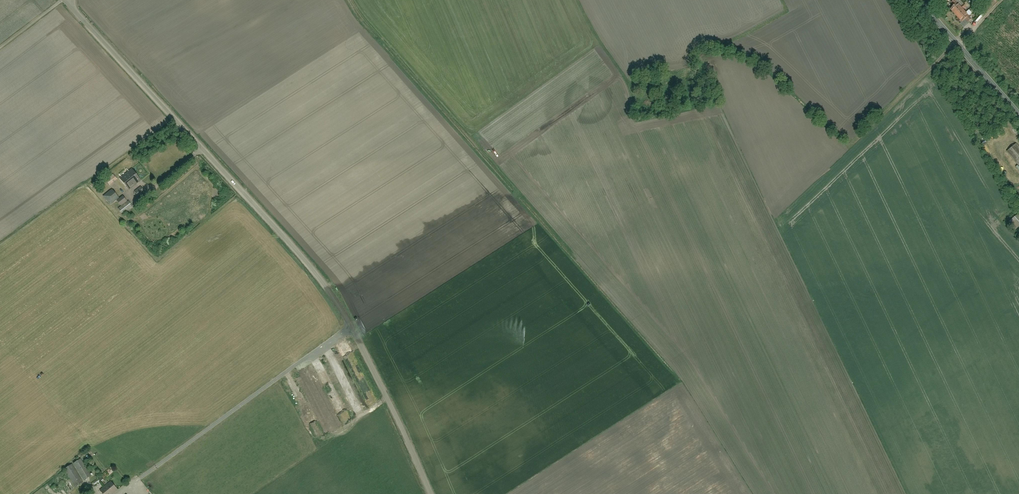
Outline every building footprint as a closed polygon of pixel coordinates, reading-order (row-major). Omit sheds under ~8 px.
[(969,22),(971,20),(963,10),(967,7),(964,4),(960,7),(954,0),(951,3),(954,6),(951,9),(962,22),(966,19),(969,22)] [(1015,145),(1006,153),(1018,168),(1018,149),(1015,145)] [(137,184),(141,180),(132,169),(120,179),(129,190),(137,184)] [(115,174),(107,179),(111,185),(118,180),(115,174)] [(138,196),(145,191),(141,187),(135,191),(136,194),(138,196)] [(110,205),(119,198),(116,194),(112,189),(103,196),(110,205)] [(121,206),(127,201),(123,196),(117,201),(121,206)] [(123,214),(133,206),(128,201),(118,208),(123,214)] [(73,464),(84,480),(91,476),(81,459),(73,464)] [(72,464),(64,469),(76,487),(83,482),(72,464)] [(118,490),(111,481),(100,490),(103,493),(113,493),(118,490)]
